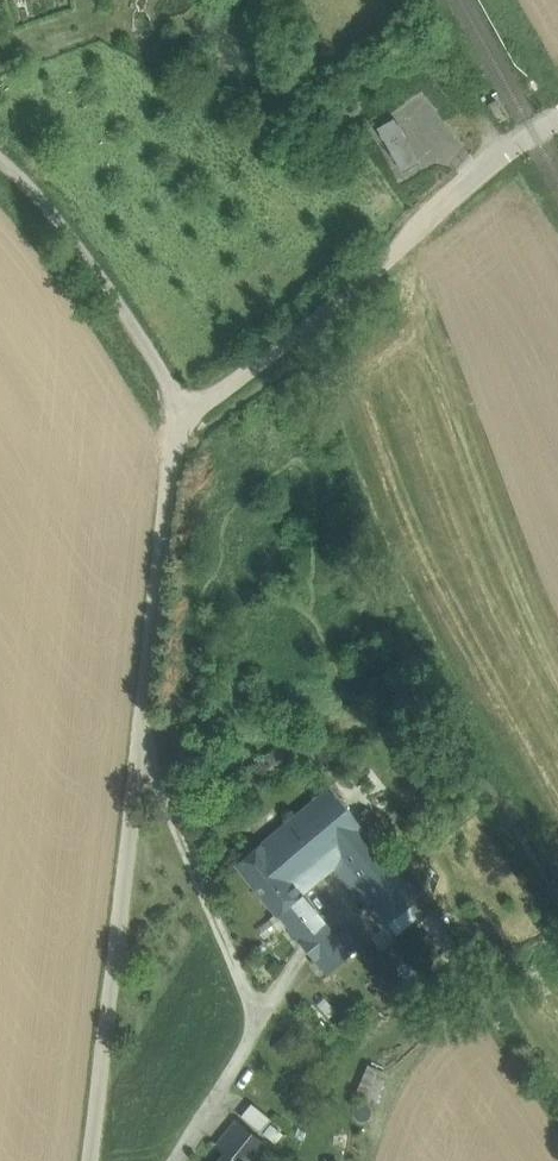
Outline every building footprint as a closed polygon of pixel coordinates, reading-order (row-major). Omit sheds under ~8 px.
[(503,111),(497,100),(490,104),(497,115),(503,111)] [(420,162),(395,118),(378,128),(403,172),(420,162)] [(330,787),(275,832),(310,875),(326,861),(338,852),(364,829),(330,787)] [(403,877),(364,829),(338,852),(376,899),(403,877)] [(310,875),(275,832),(237,864),(278,915),(279,915),(290,928),(306,914),(295,900),(302,895),(295,887),(310,875)] [(381,929),(393,920),(376,899),(338,852),(326,861),(381,929)] [(403,877),(376,899),(393,920),(403,912),(420,898),(403,877)] [(339,939),(302,895),(295,900),(306,914),(290,928),(328,974),(351,954),(339,939)] [(432,915),(433,914),(420,898),(403,912),(438,954),(453,941),(432,915)] [(468,933),(445,904),(433,914),(432,915),(453,941),(455,943),(468,933)] [(339,939),(351,954),(369,940),(356,924),(339,939)] [(377,1097),(389,1071),(371,1063),(359,1088),(377,1097)] [(237,1121),(217,1145),(229,1154),(230,1153),(240,1160),(255,1160),(268,1146),(237,1121)]
